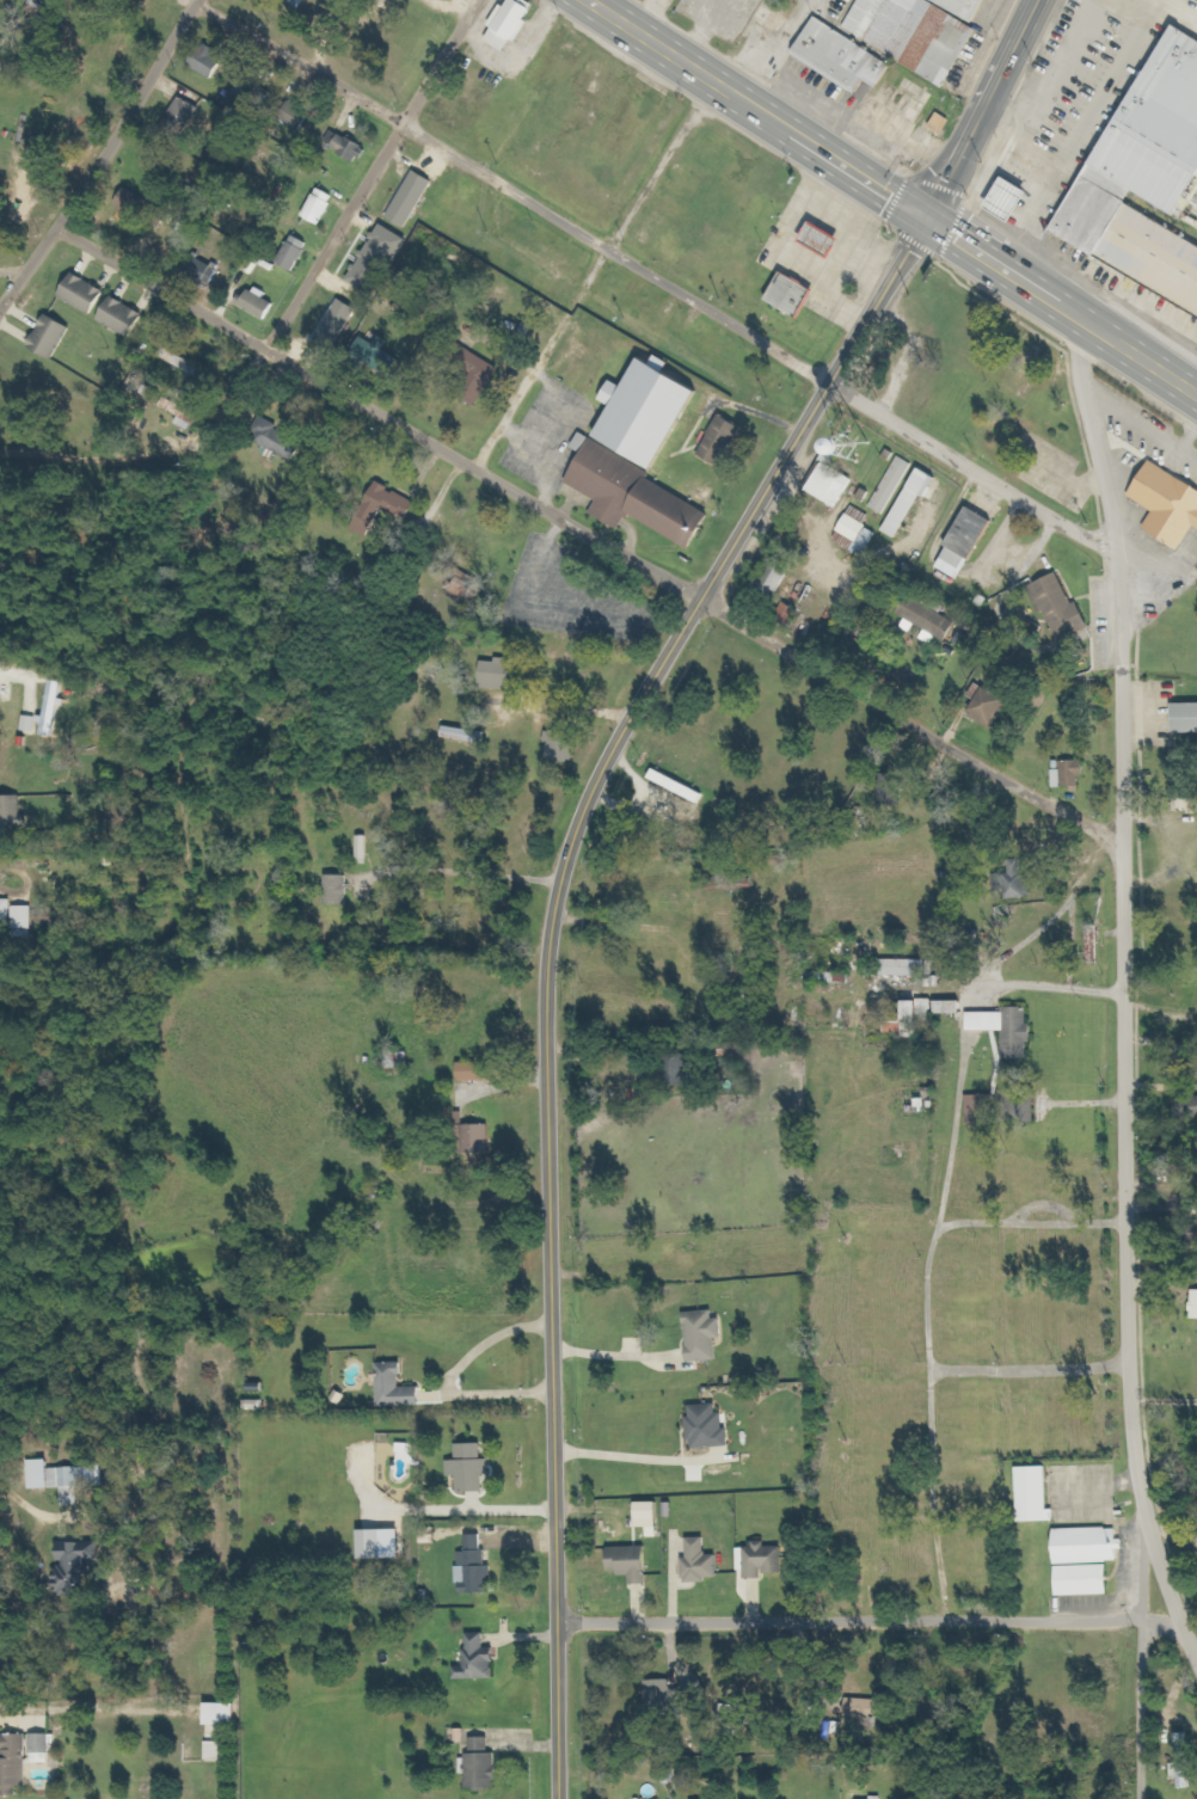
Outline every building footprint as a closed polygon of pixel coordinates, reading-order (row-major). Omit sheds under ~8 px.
[(494,26),(499,28),(491,40),(511,52),(518,39),(522,41),(541,9),(526,0),(517,0),(513,7),(507,4),(494,26)] [(841,26),(943,86),(977,27),(930,0),(857,0),(841,26)] [(898,65),(821,17),(797,55),(863,96),(872,82),(883,89),(898,65)] [(1088,164),(1134,190),(1177,217),(1196,185),(1196,39),(1174,25),(1088,164)] [(195,68),(221,77),(229,56),(202,46),(195,68)] [(239,89),(259,110),(277,93),(257,73),(239,89)] [(204,106),(183,97),(173,123),(194,132),(204,106)] [(309,127),(314,108),(289,102),(284,120),(309,127)] [(885,108),(874,103),(864,122),(876,128),(885,108)] [(895,111),(887,108),(878,127),(887,130),(895,111)] [(956,120),(943,112),(934,127),(947,135),(956,120)] [(365,161),(372,146),(336,129),(330,145),(365,161)] [(1088,164),(1050,229),(1094,256),(1125,203),(1134,190),(1088,164)] [(410,229),(439,181),(419,169),(391,217),(410,229)] [(1021,222),(1039,191),(1013,176),(995,207),(1021,222)] [(340,195),(322,187),(308,217),(327,225),(340,195)] [(1125,203),(1094,256),(1196,317),(1196,245),(1125,203)] [(354,282),(381,296),(412,237),(384,223),(354,282)] [(809,244),(842,258),(851,237),(818,223),(809,244)] [(297,271),(315,244),(299,235),(282,261),(297,271)] [(222,267),(199,260),(195,276),(217,283),(222,267)] [(774,302),(807,319),(823,289),(790,272),(774,302)] [(65,299),(99,315),(111,289),(77,273),(65,299)] [(242,306),(273,320),(280,304),(270,299),(272,294),(252,285),(242,306)] [(103,319),(135,339),(151,315),(118,295),(103,319)] [(362,307),(344,298),(318,345),(336,355),(362,307)] [(74,324),(49,314),(36,348),(60,358),(74,324)] [(395,340),(384,336),(382,343),(365,336),(357,359),(399,375),(406,357),(390,351),(395,340)] [(461,395),(479,407),(505,369),(471,346),(456,368),(472,379),(461,395)] [(707,389),(649,358),(633,388),(619,380),(608,401),(620,407),(604,436),(664,469),(707,389)] [(180,424),(198,431),(205,414),(167,398),(163,407),(184,416),(180,424)] [(727,467),(749,427),(725,415),(704,454),(727,467)] [(262,418),(253,437),(297,460),(307,440),(262,418)] [(573,485),(603,499),(596,514),(627,529),(633,515),(700,548),(718,512),(653,481),(658,470),(585,435),(579,448),(588,453),(573,485)] [(841,509),(859,480),(839,467),(846,456),(833,447),(825,459),(831,463),(813,491),(841,509)] [(873,507),(887,515),(915,463),(901,455),(873,507)] [(1159,511),(1149,529),(1186,549),(1196,530),(1196,484),(1155,460),(1134,497),(1159,511)] [(944,478),(922,466),(887,531),(903,539),(926,496),(933,499),(944,478)] [(421,502),(380,481),(355,530),(372,539),(388,508),(412,520),(421,502)] [(1000,521),(976,507),(942,566),(966,580),(1000,521)] [(783,596),(795,571),(779,564),(771,582),(762,577),(758,585),(783,596)] [(1078,605),(1064,573),(1036,585),(1062,643),(1095,628),(1084,602),(1078,605)] [(961,622),(914,597),(903,616),(950,642),(961,622)] [(487,661),(486,687),(515,688),(517,658),(501,658),(500,662),(487,661)] [(997,730),(1014,702),(991,687),(974,715),(997,730)] [(1180,705),(1181,733),(1196,733),(1196,704),(1180,705)] [(447,739),(488,743),(489,731),(448,728),(447,739)] [(578,734),(552,730),(550,743),(553,743),(551,758),(573,762),(578,734)] [(1066,770),(1058,771),(1058,788),(1089,787),(1088,761),(1066,761),(1066,770)] [(711,794),(660,769),(655,780),(705,805),(711,794)] [(25,828),(26,797),(0,796),(0,827),(25,828)] [(372,836),(362,836),(363,859),(373,858),(372,836)] [(998,872),(999,898),(1036,897),(1035,873),(1028,874),(1028,860),(1013,861),(1013,872),(998,872)] [(332,905),(353,905),(354,876),(333,876),(332,905)] [(16,899),(0,899),(0,923),(16,923),(16,899)] [(930,977),(931,960),(885,959),(885,975),(930,977)] [(812,973),(811,982),(842,984),(842,974),(812,973)] [(937,1000),(911,1000),(911,1013),(893,1013),(893,1036),(923,1036),(923,1018),(937,1018),(937,1000)] [(967,1002),(941,1002),(942,1015),(967,1014),(967,1002)] [(1033,1007),(1011,1008),(1011,1012),(973,1013),(973,1031),(1008,1030),(1008,1060),(1032,1059),(1032,1043),(1039,1043),(1039,1023),(1033,1023),(1033,1007)] [(696,1086),(697,1055),(676,1055),(675,1085),(696,1086)] [(464,1063),(464,1081),(493,1081),(493,1063),(464,1063)] [(972,1096),(973,1125),(993,1124),(993,1096),(972,1096)] [(1182,1119),(1196,1119),(1196,1098),(1181,1098),(1182,1119)] [(468,1154),(493,1153),(493,1125),(467,1126),(468,1154)] [(693,1362),(723,1361),(722,1339),(729,1339),(729,1319),(720,1319),(719,1311),(692,1312),(693,1362)] [(426,1407),(426,1387),(408,1388),(408,1363),(382,1364),(383,1407),(426,1407)] [(696,1406),(696,1417),(694,1417),(695,1449),(733,1448),(732,1413),(723,1414),(723,1405),(696,1406)] [(453,1477),(462,1477),(463,1493),(489,1493),(489,1476),(494,1476),(493,1460),(487,1460),(487,1445),(461,1445),(461,1461),(452,1461),(453,1477)] [(1047,1509),(1046,1467),(1017,1467),(1019,1523),(1055,1522),(1055,1509),(1047,1509)] [(90,1468),(53,1469),(53,1489),(66,1488),(66,1507),(82,1507),(82,1487),(91,1487),(90,1468)] [(664,1504),(643,1503),(643,1529),(653,1529),(653,1538),(664,1538),(664,1504)] [(1108,1595),(1107,1561),(1118,1561),(1118,1550),(1124,1549),(1123,1539),(1118,1540),(1117,1528),(1053,1530),(1055,1597),(1108,1595)] [(389,1531),(366,1531),(367,1561),(389,1560),(389,1531)] [(462,1552),(463,1594),(494,1593),(492,1535),(469,1536),(469,1552),(462,1552)] [(723,1556),(713,1556),(712,1538),(693,1539),(693,1559),(687,1559),(688,1582),(724,1581),(723,1556)] [(750,1580),(769,1580),(769,1575),(788,1575),(788,1548),(772,1548),(772,1542),(759,1542),(759,1548),(750,1548),(750,1580)] [(92,1596),(93,1563),(102,1563),(102,1543),(65,1543),(64,1566),(60,1566),(60,1596),(92,1596)] [(635,1586),(654,1585),(652,1547),(613,1548),(613,1575),(635,1574),(635,1586)] [(459,1680),(500,1680),(500,1650),(490,1650),(490,1635),(470,1635),(470,1666),(459,1665),(459,1680)] [(712,1692),(699,1674),(680,1688),(692,1705),(712,1692)] [(895,1694),(877,1694),(877,1699),(848,1698),(848,1719),(894,1720),(895,1694)] [(242,1726),(242,1704),(213,1703),(213,1725),(242,1726)] [(36,1763),(55,1763),(54,1733),(35,1734),(36,1763)] [(5,1787),(5,1794),(31,1794),(31,1734),(1,1734),(1,1753),(0,1753),(0,1787),(5,1787)] [(491,1737),(468,1738),(469,1788),(497,1788),(497,1752),(492,1752),(491,1737)] [(228,1760),(228,1742),(210,1742),(210,1760),(228,1760)]
